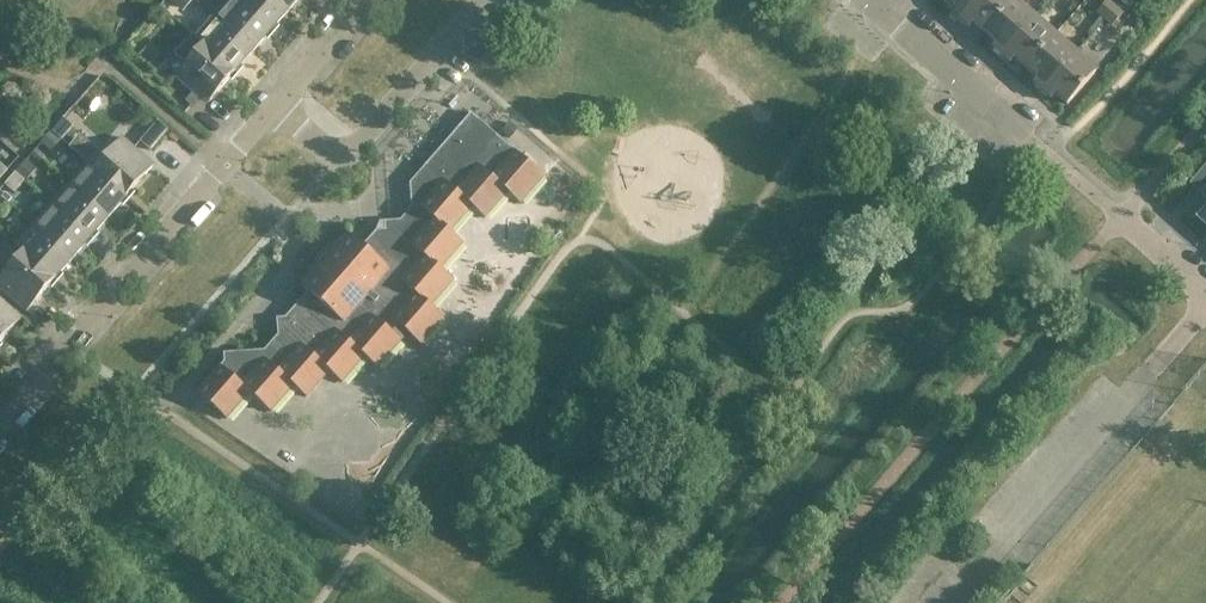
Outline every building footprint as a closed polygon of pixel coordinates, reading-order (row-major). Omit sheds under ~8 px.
[(180,11),(189,0),(168,0),(180,11)] [(270,33),(233,0),(230,0),(213,19),(251,54),(270,33)] [(270,33),(287,12),(273,0),(233,0),(270,33)] [(287,12),(298,0),(273,0),(287,12)] [(976,0),(948,0),(955,6),(951,11),(960,19),(976,0)] [(960,19),(969,27),(974,22),(984,32),(1012,0),(976,0),(960,19)] [(1036,15),(1019,0),(1012,0),(984,32),(996,42),(992,47),(1001,55),(1036,15)] [(1098,14),(1105,20),(1116,8),(1108,1),(1098,14)] [(1123,14),(1116,8),(1105,20),(1113,27),(1123,14)] [(1026,68),(1057,33),(1036,15),(1001,55),(1010,63),(1015,58),(1026,68)] [(196,39),(202,44),(202,45),(234,73),(251,54),(213,19),(196,39)] [(1043,91),(1078,51),(1057,33),(1026,68),(1037,78),(1033,83),(1043,91)] [(202,44),(196,39),(193,36),(176,56),(185,64),(175,76),(207,104),(234,73),(202,45),(202,44)] [(1098,69),(1078,51),(1043,91),(1051,99),(1056,94),(1068,104),(1098,69)] [(193,92),(185,100),(191,105),(198,97),(193,92)] [(286,317),(277,318),(278,335),(264,350),(224,353),(224,362),(197,393),(227,419),(249,393),(271,412),(293,386),(306,397),(329,371),(342,383),(364,357),(377,368),(408,333),(420,345),(444,317),(431,306),(454,280),(441,269),(463,243),(450,232),(472,207),(485,218),(508,193),(521,204),(544,176),(471,113),(410,184),(411,208),(401,220),(388,221),(389,230),(377,230),(363,246),(347,233),(332,251),(323,252),(316,259),(317,268),(301,286),(308,292),(286,317)] [(73,126),(63,117),(52,131),(62,139),(73,126)] [(53,151),(61,141),(51,133),(43,142),(53,151)] [(154,165),(122,137),(95,168),(127,197),(154,165)] [(36,168),(26,160),(25,162),(15,173),(25,181),(36,168)] [(94,169),(88,163),(70,184),(109,218),(127,197),(95,168),(94,169)] [(15,173),(5,185),(14,193),(25,181),(15,173)] [(52,205),(91,238),(109,218),(70,184),(52,205)] [(34,225),(73,259),(91,238),(52,205),(34,225)] [(1205,205),(1196,216),(1205,225),(1205,206),(1205,205)] [(34,225),(15,246),(22,252),(22,251),(55,280),(73,259),(34,225)] [(27,311),(55,280),(22,251),(22,252),(0,277),(0,288),(27,311)] [(22,318),(0,299),(0,342),(22,318)] [(491,334),(481,326),(469,339),(479,347),(491,334)]
